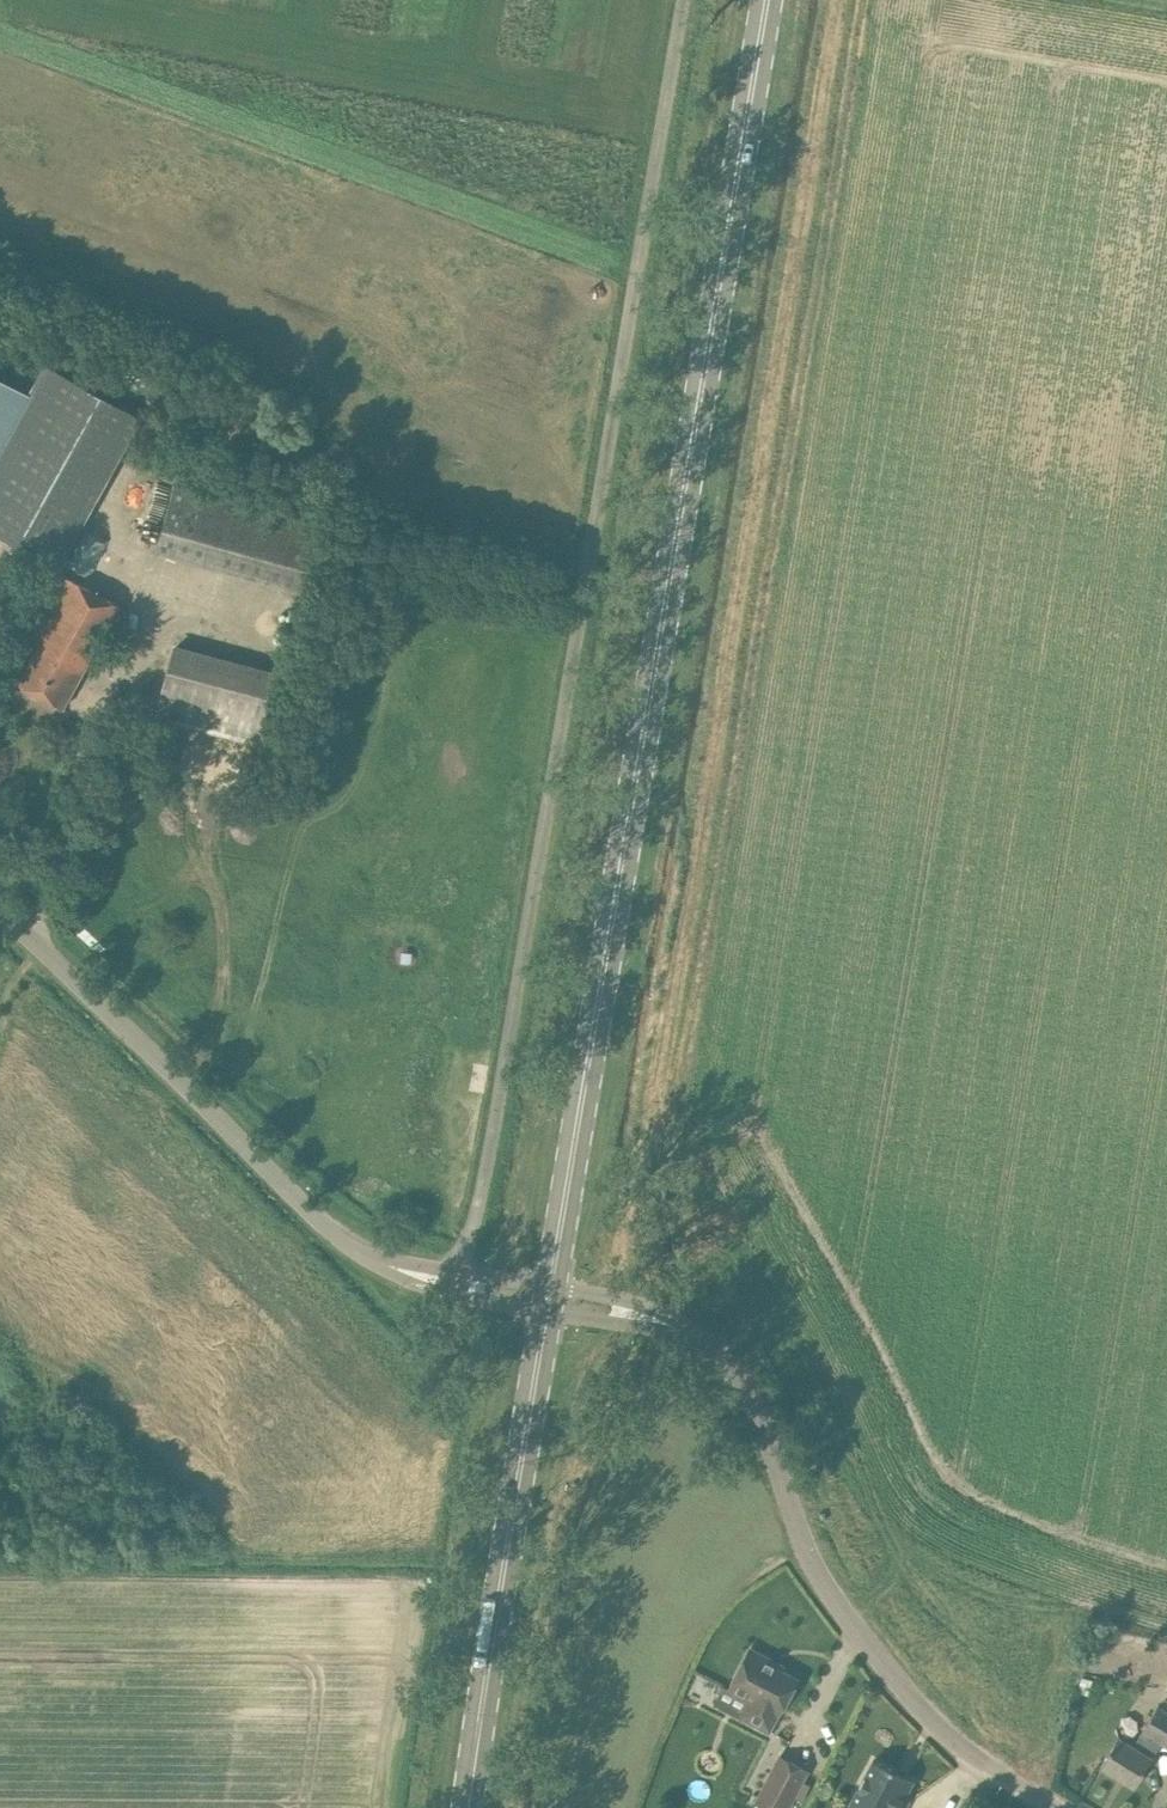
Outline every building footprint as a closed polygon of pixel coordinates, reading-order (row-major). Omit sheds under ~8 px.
[(32,395),(0,378),(0,453),(32,395)] [(328,528),(175,486),(157,552),(310,594),(328,528)] [(119,606),(65,576),(32,636),(41,640),(17,683),(63,708),(119,606)] [(287,676),(175,646),(157,716),(269,746),(287,676)] [(783,1666),(750,1649),(729,1690),(748,1700),(740,1715),(769,1730),(777,1715),(778,1716),(797,1679),(781,1670),(783,1666)] [(1147,1766),(1152,1758),(1151,1758),(1161,1742),(1166,1746),(1166,1710),(1157,1704),(1131,1745),(1118,1737),(1113,1745),(1101,1765),(1135,1786),(1147,1766)] [(810,1770),(779,1754),(754,1803),(764,1807),(790,1807),(810,1770)] [(848,1807),(905,1807),(910,1799),(904,1796),(913,1780),(874,1759),(848,1807)]
